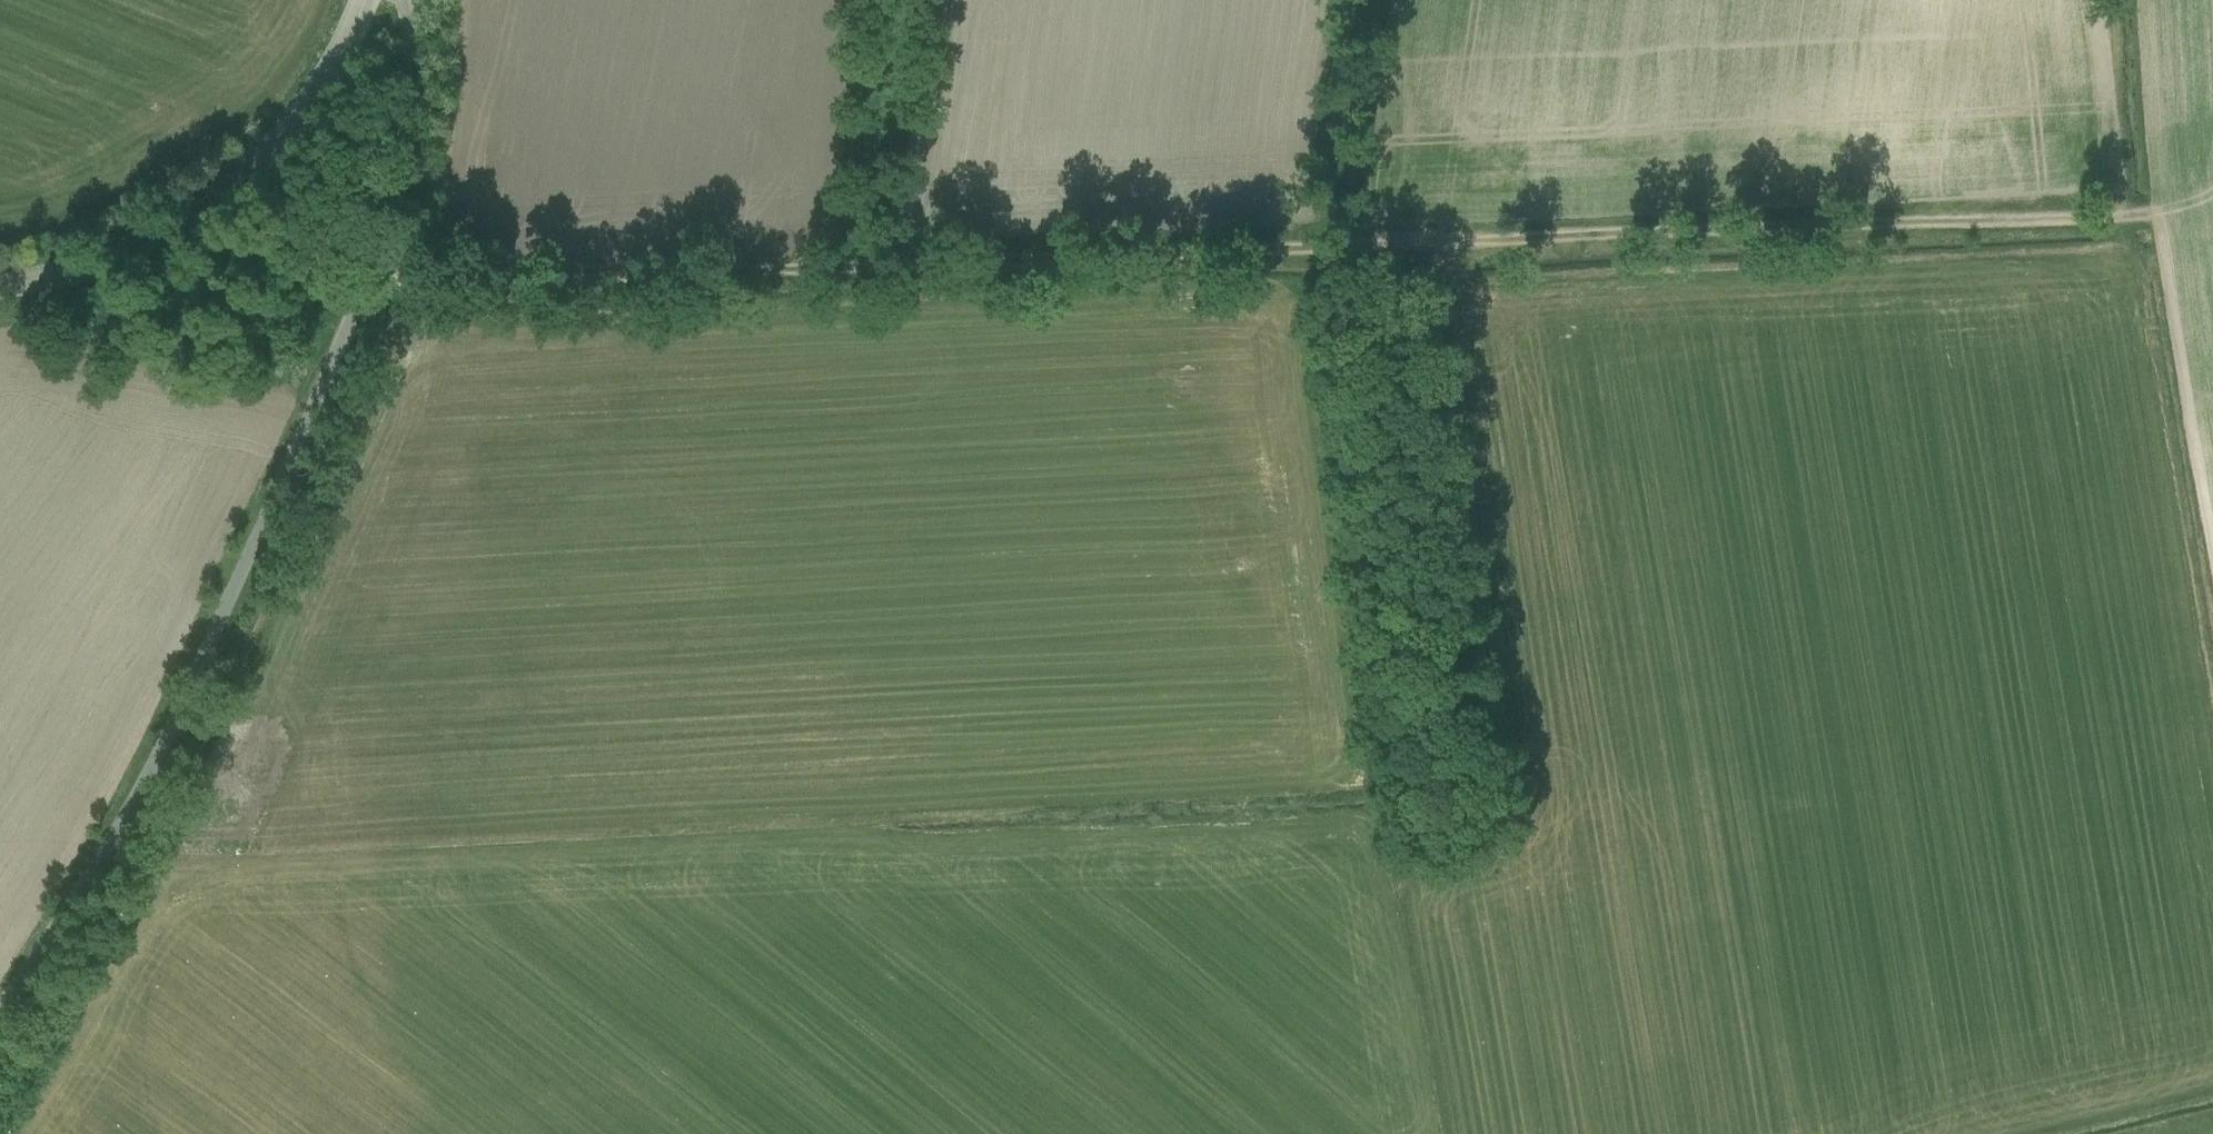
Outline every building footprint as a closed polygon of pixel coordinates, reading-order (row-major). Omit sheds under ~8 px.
[(2050,190),(2034,190),(2034,206),(2050,206),(2050,190)]
